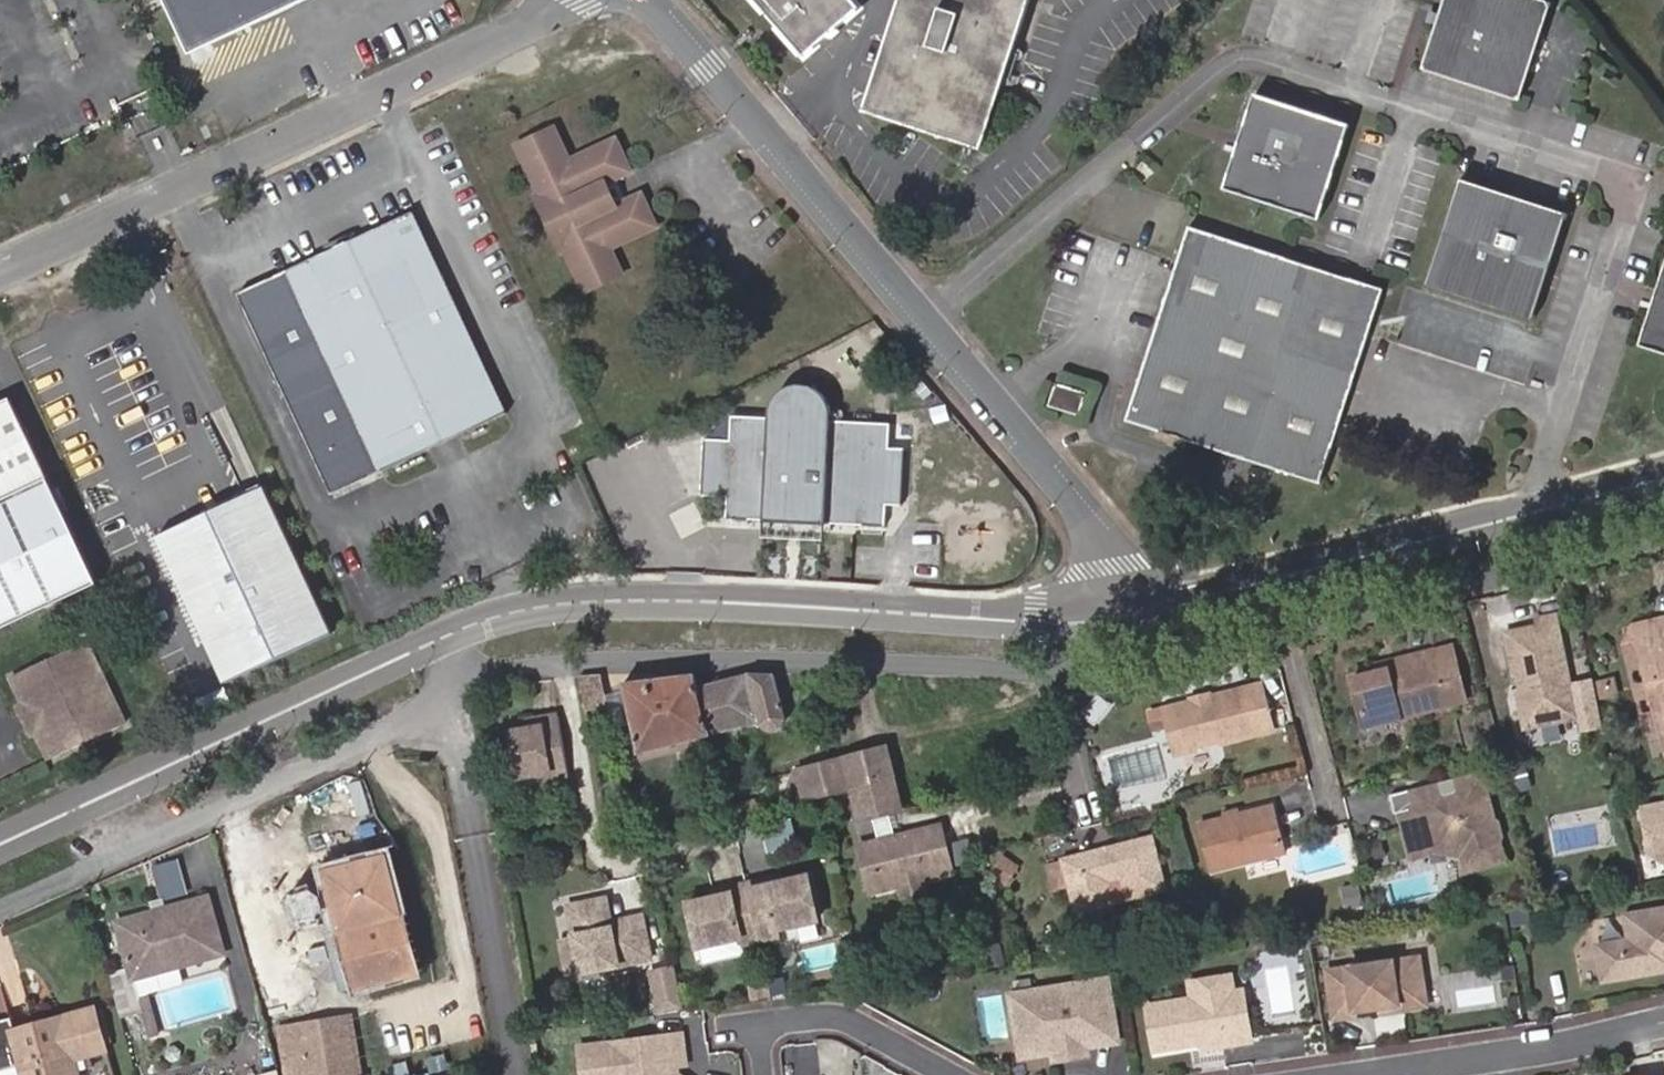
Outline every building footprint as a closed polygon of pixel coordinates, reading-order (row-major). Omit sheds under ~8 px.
[(176,32),(206,43),(300,0),(162,0),(176,32)] [(806,53),(859,7),(853,0),(759,0),(806,53)] [(867,109),(980,146),(1028,0),(902,0),(867,109)] [(1450,77),(1519,100),(1548,10),(1517,0),(1443,0),(1440,10),(1453,14),(1449,27),(1436,23),(1430,41),(1423,63),(1452,73),(1450,77)] [(1548,10),(1552,0),(1517,0),(1548,10)] [(1440,10),(1436,23),(1449,27),(1453,14),(1440,10)] [(185,52),(206,43),(176,32),(185,52)] [(1421,68),(1450,77),(1452,73),(1423,63),(1421,68)] [(1224,188),(1319,218),(1349,125),(1255,95),(1224,188)] [(572,167),(568,158),(553,126),(515,144),(539,194),(535,195),(560,249),(564,248),(585,291),(622,272),(609,246),(605,237),(613,233),(626,238),(656,224),(645,198),(633,195),(616,203),(605,181),(625,172),(629,163),(616,137),(585,150),(582,163),(572,167)] [(585,150),(568,158),(572,167),(582,163),(585,150)] [(1569,213),(1459,178),(1425,284),(1534,319),(1569,213)] [(411,212),(236,292),(329,491),(503,410),(411,212)] [(1127,420),(1320,481),(1382,288),(1190,226),(1127,420)] [(609,246),(626,238),(613,233),(605,237),(609,246)] [(1640,345),(1663,352),(1663,269),(1640,345)] [(1079,414),(1087,392),(1057,382),(1049,404),(1079,414)] [(727,517),(885,526),(886,504),(896,505),(900,448),(889,447),(891,423),(831,420),(830,412),(828,403),(822,394),(816,389),(810,387),(800,386),(793,387),(786,390),(779,394),(775,400),(770,408),(768,416),(733,415),(731,439),(712,438),(708,494),(728,495),(727,517)] [(44,480),(6,399),(0,402),(0,500),(44,480)] [(0,500),(0,626),(92,583),(44,480),(0,500)] [(261,486),(151,539),(221,685),(331,633),(261,486)] [(1528,629),(1498,636),(1507,674),(1512,673),(1517,694),(1520,703),(1515,704),(1521,727),(1535,723),(1540,726),(1555,722),(1558,717),(1573,713),(1548,615),(1526,621),(1528,629)] [(1663,634),(1663,617),(1637,624),(1623,643),(1646,734),(1661,731),(1638,641),(1663,634)] [(1638,641),(1661,731),(1663,745),(1663,634),(1638,641)] [(20,705),(33,733),(46,760),(121,726),(83,642),(7,676),(20,705)] [(1437,643),(1416,648),(1418,655),(1373,667),(1351,672),(1363,726),(1451,705),(1438,650),(1437,643)] [(1373,667),(1418,655),(1416,648),(1371,659),(1373,667)] [(616,694),(614,687),(613,675),(585,678),(578,679),(585,713),(607,708),(604,697),(616,694)] [(774,676),(750,676),(697,690),(700,705),(712,737),(759,724),(769,733),(780,730),(785,720),(774,676)] [(623,686),(625,692),(626,697),(632,725),(639,756),(712,737),(700,705),(697,690),(695,678),(623,686)] [(1261,686),(1165,710),(1175,757),(1272,732),(1261,686)] [(632,725),(626,697),(606,702),(612,729),(632,725)] [(1095,697),(1084,713),(1095,722),(1107,707),(1095,697)] [(20,705),(13,708),(26,736),(33,733),(20,705)] [(529,729),(511,732),(518,779),(548,774),(549,783),(568,780),(558,715),(539,719),(541,728),(529,729)] [(541,728),(539,719),(528,721),(529,729),(541,728)] [(849,786),(893,775),(887,750),(798,773),(804,802),(850,790),(849,786)] [(850,790),(852,796),(895,784),(893,775),(849,786),(850,790)] [(1479,776),(1455,782),(1457,791),(1481,784),(1479,776)] [(895,784),(852,796),(859,822),(873,819),(879,842),(858,847),(869,891),(899,884),(920,879),(950,871),(939,827),(892,839),(886,815),(901,811),(895,784)] [(1489,824),(1481,784),(1457,791),(1456,798),(1441,802),(1436,796),(1412,802),(1414,809),(1396,814),(1407,859),(1434,852),(1456,846),(1459,856),(1463,871),(1498,864),(1494,843),(1497,840),(1494,826),(1489,824)] [(1434,788),(1410,794),(1412,802),(1436,796),(1434,788)] [(1642,808),(1651,853),(1663,862),(1663,804),(1642,808)] [(1221,819),(1195,825),(1206,874),(1280,854),(1269,806),(1236,815),(1221,819)] [(1063,862),(1076,913),(1112,903),(1108,881),(1122,878),(1127,900),(1164,890),(1150,839),(1063,862)] [(1456,846),(1434,852),(1459,856),(1456,846)] [(280,943),(281,947),(286,946),(318,937),(334,998),(349,994),(416,976),(401,918),(384,853),(316,871),(312,872),(269,883),(265,885),(266,889),(280,943)] [(187,896),(177,860),(152,867),(162,903),(187,896)] [(713,889),(715,898),(747,890),(779,883),(777,874),(745,882),(713,889)] [(747,890),(715,898),(687,904),(697,949),(743,939),(744,945),(758,942),(773,938),(771,932),(817,922),(807,876),(779,883),(747,890)] [(920,879),(899,884),(902,897),(923,892),(920,879)] [(1360,905),(1356,887),(1342,889),(1345,908),(1348,908),(1360,905)] [(126,972),(128,982),(134,980),(178,968),(225,955),(208,895),(112,922),(126,972)] [(572,938),(573,940),(580,972),(580,975),(619,967),(650,960),(641,917),(611,924),(605,899),(566,907),(572,938)] [(1360,905),(1348,908),(1349,918),(1362,916),(1360,905)] [(1661,966),(1663,965),(1663,912),(1624,918),(1628,943),(1595,948),(1601,984),(1663,975),(1661,966)] [(573,940),(560,943),(567,974),(580,972),(573,940)] [(1425,1009),(1418,961),(1325,974),(1332,1022),(1354,1019),(1353,1015),(1378,1011),(1396,1009),(1396,1013),(1425,1009)] [(681,1007),(673,966),(651,970),(659,1010),(681,1007)] [(159,1035),(148,995),(182,986),(178,968),(134,980),(143,1012),(149,1038),(159,1035)] [(128,982),(126,972),(109,977),(119,1018),(143,1012),(134,980),(128,982)] [(1116,1040),(1107,980),(1008,994),(1014,1036),(1026,1034),(1029,1056),(1050,1053),(1051,1061),(1086,1056),(1085,1048),(1084,1044),(1116,1040)] [(1233,996),(1231,980),(1187,986),(1190,1002),(1233,996)] [(789,984),(772,986),(773,992),(791,990),(789,984)] [(1145,1009),(1151,1055),(1195,1048),(1202,1053),(1221,1051),(1226,1044),(1249,1041),(1243,995),(1233,996),(1190,1002),(1145,1009)] [(108,1054),(94,1005),(12,1028),(6,1030),(16,1065),(0,1070),(0,1074),(78,1074),(74,1063),(108,1054)] [(276,1028),(284,1074),(361,1074),(351,1015),(319,1021),(276,1028)] [(6,1030),(12,1028),(9,1019),(0,1022),(0,1070),(16,1065),(6,1030)] [(671,1068),(677,1067),(687,1066),(683,1034),(580,1048),(583,1074),(672,1074),(671,1068)] [(1029,1056),(1026,1034),(1014,1036),(1017,1057),(1029,1056)] [(1085,1048),(1117,1043),(1116,1040),(1084,1044),(1085,1048)] [(445,1055),(424,1060),(428,1074),(448,1069),(445,1055)] [(389,1066),(391,1074),(409,1074),(406,1062),(389,1066)]
